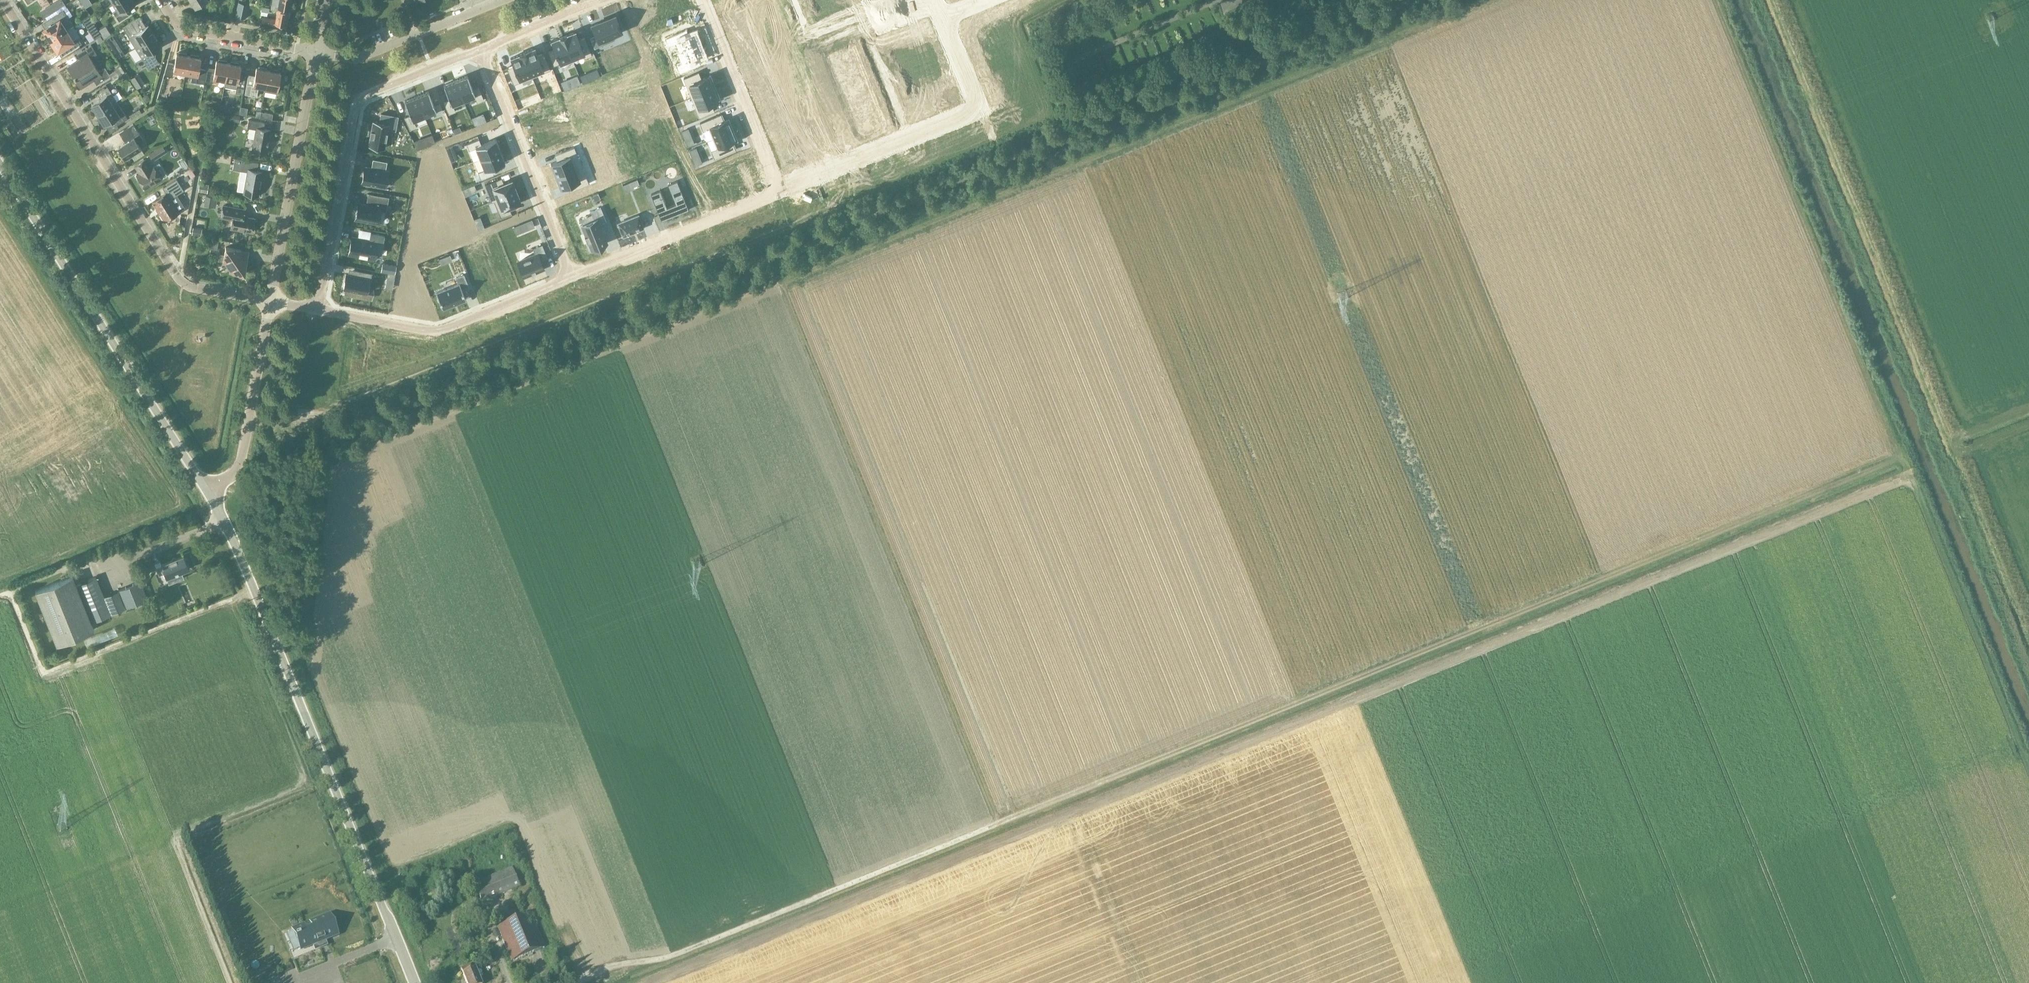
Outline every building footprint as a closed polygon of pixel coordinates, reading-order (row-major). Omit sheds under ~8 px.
[(115,16),(119,21),(129,15),(126,10),(135,4),(132,0),(118,0),(113,3),(117,9),(113,12),(115,16)] [(290,0),(279,0),(278,4),(271,4),(271,9),(277,10),(278,8),(288,10),(290,0)] [(735,8),(757,0),(732,0),(735,8)] [(803,17),(813,13),(808,0),(796,0),(803,17)] [(813,13),(823,9),(820,0),(808,0),(813,13)] [(823,9),(833,5),(831,0),(820,0),(823,9)] [(238,2),(235,16),(245,18),(249,4),(238,2)] [(286,25),(288,10),(278,8),(277,10),(276,19),(263,16),(262,22),(274,25),(274,27),(281,28),(281,24),(286,25)] [(51,40),(66,30),(59,20),(65,16),(61,11),(47,20),(50,25),(44,29),(51,40)] [(613,35),(622,31),(615,15),(591,25),(595,35),(590,37),(594,48),(600,45),(599,41),(606,38),(608,42),(615,39),(613,35)] [(139,31),(135,25),(132,20),(122,27),(135,47),(154,35),(148,25),(139,31)] [(104,24),(98,27),(102,35),(108,32),(104,24)] [(66,30),(51,40),(57,51),(64,47),(67,52),(81,43),(78,37),(79,36),(73,25),(66,30)] [(94,35),(100,31),(96,25),(90,29),(94,35)] [(690,36),(687,30),(666,38),(669,46),(676,43),(680,53),(698,45),(694,34),(690,36)] [(578,38),(575,32),(567,35),(563,36),(571,57),(582,53),(584,57),(591,55),(584,36),(578,38)] [(1237,32),(1230,35),(1233,44),(1241,41),(1237,32)] [(111,47),(116,44),(111,34),(106,37),(111,47)] [(135,47),(143,60),(145,63),(155,56),(152,51),(161,46),(154,35),(135,47)] [(553,65),(571,57),(563,36),(559,38),(551,41),(553,48),(547,50),(553,65)] [(74,77),(94,64),(90,58),(96,54),(91,45),(77,54),(80,59),(67,67),(74,77)] [(680,73),(701,64),(698,57),(703,56),(698,45),(680,53),(684,62),(677,65),(680,73)] [(537,55),(534,49),(526,52),(522,53),(532,77),(550,69),(544,53),(537,55)] [(185,73),(188,55),(187,55),(187,53),(179,52),(178,54),(176,53),(174,64),(168,62),(164,74),(173,75),(173,71),(185,73)] [(913,52),(894,59),(899,72),(915,66),(918,64),(913,52)] [(513,84),(532,77),(522,53),(518,55),(510,58),(513,65),(507,68),(513,84)] [(204,83),(204,81),(207,69),(199,68),(201,58),(199,57),(199,56),(191,54),(190,56),(188,55),(185,73),(192,74),(191,81),(204,83)] [(225,80),(228,63),(227,62),(227,61),(218,59),(218,61),(216,61),(214,71),(207,69),(204,81),(218,84),(219,79),(225,80)] [(243,94),(246,76),(239,75),(240,65),(239,65),(239,63),(231,61),(230,63),(228,63),(225,80),(224,86),(236,88),(235,92),(243,94)] [(94,64),(74,77),(81,88),(93,80),(96,85),(110,76),(105,67),(98,71),(94,64)] [(265,87),(268,70),(266,70),(267,68),(258,66),(258,68),(256,68),(254,78),(248,77),(245,94),(257,96),(259,86),(265,87)] [(265,87),(264,91),(277,93),(277,90),(280,72),(278,72),(279,70),(270,69),(270,70),(268,70),(265,87)] [(942,71),(924,78),(929,91),(947,84),(942,71)] [(699,72),(684,78),(691,97),(716,88),(716,87),(714,88),(712,84),(714,83),(711,75),(702,79),(699,72)] [(467,75),(455,80),(464,102),(475,98),(477,102),(484,100),(478,87),(473,89),(467,75)] [(921,79),(905,86),(910,98),(929,91),(924,78),(921,79)] [(449,99),(443,101),(448,114),(455,111),(453,107),(464,102),(455,80),(443,85),(449,99)] [(947,84),(929,91),(934,104),(937,102),(952,96),(947,84)] [(97,114),(117,102),(108,87),(97,93),(100,98),(91,104),(97,114)] [(716,88),(691,97),(699,117),(714,111),(711,104),(721,100),(718,93),(716,93),(714,89),(716,88)] [(135,90),(127,92),(129,99),(137,98),(135,90)] [(428,91),(416,96),(424,116),(435,111),(436,112),(442,110),(440,103),(434,105),(428,91)] [(929,91),(910,98),(915,111),(930,105),(934,104),(929,91)] [(410,115),(404,117),(409,129),(416,127),(413,120),(424,116),(416,96),(404,101),(410,115)] [(127,118),(122,110),(117,102),(97,114),(104,124),(113,119),(117,125),(127,118)] [(539,135),(561,126),(557,115),(563,113),(560,104),(539,113),(542,120),(534,123),(539,135)] [(261,111),(260,117),(271,120),(273,113),(261,111)] [(373,120),(368,145),(384,148),(387,128),(395,130),(397,116),(381,113),(379,121),(373,120)] [(721,114),(700,122),(703,131),(710,128),(714,138),(733,130),(729,120),(724,122),(721,114)] [(248,119),(247,127),(256,129),(252,151),(266,154),(270,129),(263,128),(265,122),(248,119)] [(133,123),(128,127),(134,137),(118,147),(125,158),(140,148),(137,143),(143,139),(133,123)] [(565,136),(561,126),(539,135),(543,146),(551,143),(554,150),(575,142),(572,133),(565,136)] [(682,131),(686,141),(692,138),(688,129),(682,131)] [(718,148),(711,150),(715,159),(736,150),(733,143),(737,141),(733,130),(714,138),(718,148)] [(108,138),(103,142),(107,149),(113,145),(108,138)] [(479,138),(466,143),(469,150),(475,148),(480,158),(500,150),(495,139),(481,144),(479,138)] [(156,156),(166,150),(162,144),(152,150),(156,156)] [(563,158),(550,163),(555,175),(581,165),(574,147),(561,152),(563,158)] [(484,169),(477,172),(480,179),(493,174),(491,168),(504,162),(500,150),(480,158),(484,169)] [(699,153),(692,156),(696,165),(703,163),(699,153)] [(145,158),(134,165),(140,174),(137,177),(144,189),(161,178),(154,166),(151,167),(145,158)] [(257,170),(258,162),(234,158),(232,169),(247,172),(243,193),(258,196),(262,171),(257,170)] [(398,159),(396,167),(403,169),(400,186),(409,187),(412,170),(414,162),(398,159)] [(364,166),(361,183),(385,187),(388,171),(385,170),(386,162),(373,160),(372,164),(373,164),(373,168),(364,166)] [(189,175),(193,172),(188,165),(184,168),(189,175)] [(581,165),(555,175),(560,188),(573,182),(576,189),(589,183),(581,165)] [(166,193),(152,201),(165,221),(165,220),(178,212),(170,199),(184,190),(176,179),(162,188),(166,193)] [(497,179),(485,184),(491,201),(494,201),(494,200),(516,191),(515,187),(514,188),(511,180),(500,185),(497,179)] [(660,190),(651,194),(662,220),(663,220),(662,218),(688,208),(688,210),(689,210),(677,181),(668,184),(676,204),(667,207),(660,190)] [(516,191),(494,200),(494,201),(500,217),(511,213),(509,207),(520,202),(517,195),(518,195),(516,191)] [(358,203),(355,218),(377,222),(380,210),(386,211),(388,197),(368,194),(367,201),(368,201),(368,205),(358,203)] [(215,208),(217,198),(205,196),(203,206),(215,208)] [(231,228),(252,232),(254,218),(243,216),(244,209),(223,205),(221,217),(232,219),(231,228)] [(594,220),(582,225),(586,235),(584,235),(587,242),(588,241),(591,249),(606,243),(599,224),(606,221),(600,207),(590,211),(594,220)] [(638,215),(618,223),(623,236),(643,228),(638,215)] [(351,237),(348,254),(374,259),(377,242),(383,243),(384,236),(370,233),(369,240),(351,237)] [(535,254),(517,261),(523,276),(531,273),(532,274),(533,274),(532,273),(535,272),(535,273),(536,273),(536,271),(544,268),(541,260),(547,257),(542,244),(532,248),(535,254)] [(240,257),(241,250),(225,247),(223,262),(225,262),(230,269),(229,271),(244,274),(247,258),(240,257)] [(346,274),(343,288),(347,288),(346,293),(345,293),(345,294),(348,294),(363,297),(365,297),(366,289),(369,289),(369,288),(371,273),(372,273),(358,270),(358,271),(359,271),(358,276),(346,274)] [(459,283),(436,292),(443,309),(466,299),(461,288),(468,286),(463,274),(456,277),(459,283)] [(159,566),(154,568),(157,576),(162,573),(164,578),(171,575),(174,581),(182,578),(179,572),(186,569),(181,556),(159,565),(159,566)] [(70,576),(34,591),(56,645),(94,629),(91,622),(145,600),(138,582),(101,597),(93,578),(74,585),(70,576)] [(2005,749),(2007,755),(2015,752),(2012,746),(2005,749)] [(482,902),(519,887),(511,868),(474,883),(482,902)] [(511,961),(544,948),(530,915),(498,928),(511,961)] [(326,921),(295,934),(298,941),(297,941),(298,943),(299,943),(303,953),(334,940),(326,921)] [(304,954),(309,967),(315,965),(310,952),(304,954)] [(475,969),(472,970),(469,964),(461,968),(463,974),(466,982),(480,982),(475,969)]
